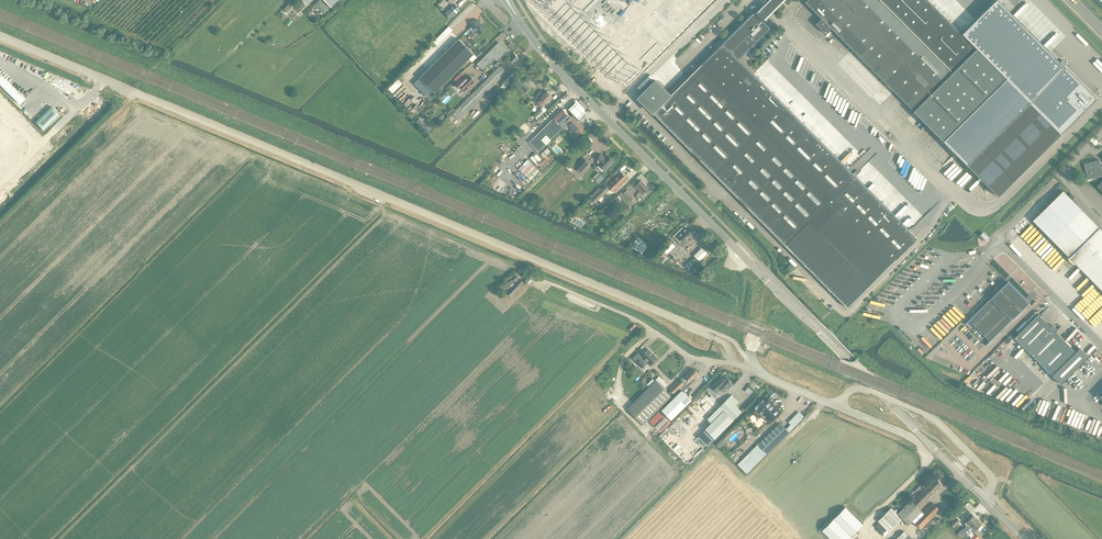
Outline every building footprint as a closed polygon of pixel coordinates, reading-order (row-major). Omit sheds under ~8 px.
[(329,9),(320,0),(319,0),(314,5),(323,14),(329,9)] [(545,10),(624,90),(713,0),(556,0),(545,10)] [(759,10),(767,18),(785,0),(770,0),(759,10)] [(806,2),(822,19),(831,28),(914,111),(914,112),(918,116),(967,165),(998,196),(1033,162),(1061,134),(1089,106),(1096,99),(998,0),(996,0),(990,7),(962,34),(928,0),(808,0),(806,2)] [(288,13),(293,8),(289,4),(284,9),(288,13)] [(449,9),(445,13),(450,19),(460,10),(454,4),(449,9)] [(672,97),(655,115),(785,245),(847,307),(917,238),(739,60),(770,28),(764,22),(766,20),(765,20),(767,18),(759,10),(758,12),(757,11),(755,13),(754,13),(723,44),(688,78),(686,75),(668,93),(672,97)] [(822,19),(816,24),(826,34),(831,28),(822,19)] [(478,20),(471,26),(479,35),(485,28),(480,23),(481,23),(478,20)] [(458,39),(420,78),(435,93),(474,54),(458,39)] [(483,70),(495,57),(505,48),(499,42),(477,64),(483,70)] [(511,42),(507,45),(513,51),(516,48),(511,42)] [(495,57),(501,63),(510,54),(507,51),(508,50),(505,48),(495,57)] [(511,66),(519,58),(515,54),(507,62),(511,66)] [(506,73),(505,72),(500,67),(455,111),(453,114),(458,120),(465,113),(465,114),(506,73)] [(462,87),(466,91),(476,82),(470,76),(466,79),(464,76),(456,84),(461,89),(462,87)] [(656,81),(639,98),(653,113),(655,115),(672,97),(668,93),(656,81)] [(525,83),(520,87),(526,93),(530,88),(525,83)] [(542,91),(538,95),(541,98),(542,99),(538,103),(542,106),(545,102),(547,103),(552,97),(546,92),(545,94),(542,91)] [(573,114),(579,120),(587,113),(576,102),(568,109),(573,114)] [(537,119),(547,110),(543,106),(533,116),(537,119)] [(573,114),(571,117),(563,109),(529,142),(539,152),(563,128),(564,130),(569,125),(574,119),(578,123),(580,121),(579,120),(573,114)] [(548,111),(547,110),(537,119),(538,120),(548,111)] [(585,130),(578,123),(574,119),(569,125),(579,135),(585,130)] [(525,124),(520,129),(524,132),(529,128),(527,126),(525,124)] [(509,153),(503,146),(500,148),(507,155),(509,153)] [(601,154),(596,159),(598,161),(597,163),(598,164),(599,165),(597,167),(602,172),(604,170),(605,171),(614,162),(608,156),(605,158),(601,154)] [(584,159),(575,167),(580,172),(589,163),(584,159)] [(1101,167),(1099,160),(1083,164),(1087,180),(1101,176),(1101,172),(1101,169),(1101,167)] [(594,197),(591,199),(595,203),(598,200),(610,188),(615,192),(628,179),(621,172),(607,186),(606,185),(594,197)] [(635,181),(632,183),(635,187),(639,191),(645,185),(641,181),(638,184),(635,181)] [(648,189),(649,188),(645,185),(639,191),(640,192),(635,196),(638,199),(641,197),(643,199),(650,192),(648,189)] [(624,193),(629,199),(633,196),(627,190),(624,193)] [(1075,263),(1101,291),(1101,231),(1063,191),(1033,220),(1069,257),(1068,258),(1068,260),(1073,264),(1074,264),(1075,263)] [(626,203),(629,199),(624,193),(622,192),(613,201),(617,204),(622,199),(626,203)] [(628,206),(627,207),(623,211),(626,214),(632,209),(628,206)] [(680,229),(673,236),(679,242),(682,240),(684,243),(685,242),(693,234),(687,228),(685,230),(683,232),(680,229)] [(979,235),(980,236),(985,241),(989,238),(983,232),(979,235)] [(694,255),(699,261),(707,253),(702,248),(694,255)] [(692,267),(688,263),(684,267),(688,271),(692,267)] [(512,279),(503,288),(506,291),(512,296),(512,297),(521,287),(520,287),(524,283),(519,278),(518,280),(515,278),(513,280),(512,279)] [(986,345),(1028,303),(1008,282),(965,324),(965,325),(969,321),(989,341),(985,345),(986,345)] [(1014,338),(1036,359),(1060,336),(1056,332),(1057,330),(1052,325),(1051,326),(1038,314),(1014,338)] [(1060,336),(1036,359),(1051,375),(1075,352),(1060,336)] [(657,358),(648,349),(641,356),(643,358),(641,360),(640,359),(637,363),(642,368),(646,365),(645,364),(647,362),(650,365),(653,362),(655,362),(657,360),(657,359),(657,358)] [(849,362),(848,362),(860,367),(865,369),(866,369),(866,368),(858,361),(859,359),(858,358),(856,360),(855,361),(853,362),(852,362),(851,362),(850,362),(849,362)] [(686,376),(684,378),(687,382),(689,380),(691,381),(698,374),(698,372),(696,370),(695,370),(693,369),(686,376)] [(725,392),(733,384),(726,377),(725,378),(722,375),(711,386),(718,392),(721,388),(725,392)] [(680,379),(670,389),(675,394),(685,384),(680,379)] [(643,425),(656,412),(671,396),(656,381),(640,396),(635,401),(627,409),(643,425)] [(682,390),(662,410),(672,419),(691,400),(682,390)] [(889,411),(890,412),(893,409),(894,408),(895,408),(896,407),(898,407),(899,407),(901,408),(907,410),(906,408),(897,405),(872,394),(872,395),(878,397),(890,409),(889,411)] [(712,423),(706,429),(715,439),(742,412),(744,410),(743,409),(741,411),(736,406),(739,402),(732,395),(721,405),(711,415),(708,419),(712,423)] [(779,412),(780,411),(769,399),(766,402),(763,399),(755,408),(756,408),(746,418),(758,430),(765,422),(766,423),(767,421),(768,421),(769,420),(771,421),(773,418),(775,419),(777,417),(777,415),(779,413),(779,412)] [(758,444),(737,464),(747,474),(767,454),(778,443),(789,432),(780,423),(758,444)] [(911,501),(898,514),(906,522),(919,508),(942,485),(936,478),(930,484),(927,482),(922,487),(925,489),(912,502),(911,501)] [(923,513),(913,523),(920,530),(940,510),(933,503),(923,513)] [(822,531),(831,538),(848,538),(863,524),(862,523),(846,507),(822,531)] [(891,508),(878,521),(890,532),(902,519),(891,508)] [(963,529),(957,535),(960,538),(966,532),(977,520),(973,516),(968,521),(966,521),(965,523),(965,524),(964,524),(966,526),(963,529)] [(957,518),(950,524),(954,527),(960,521),(957,518)] [(977,520),(966,532),(968,534),(972,530),(974,532),(975,532),(976,531),(976,530),(982,524),(977,520)]
